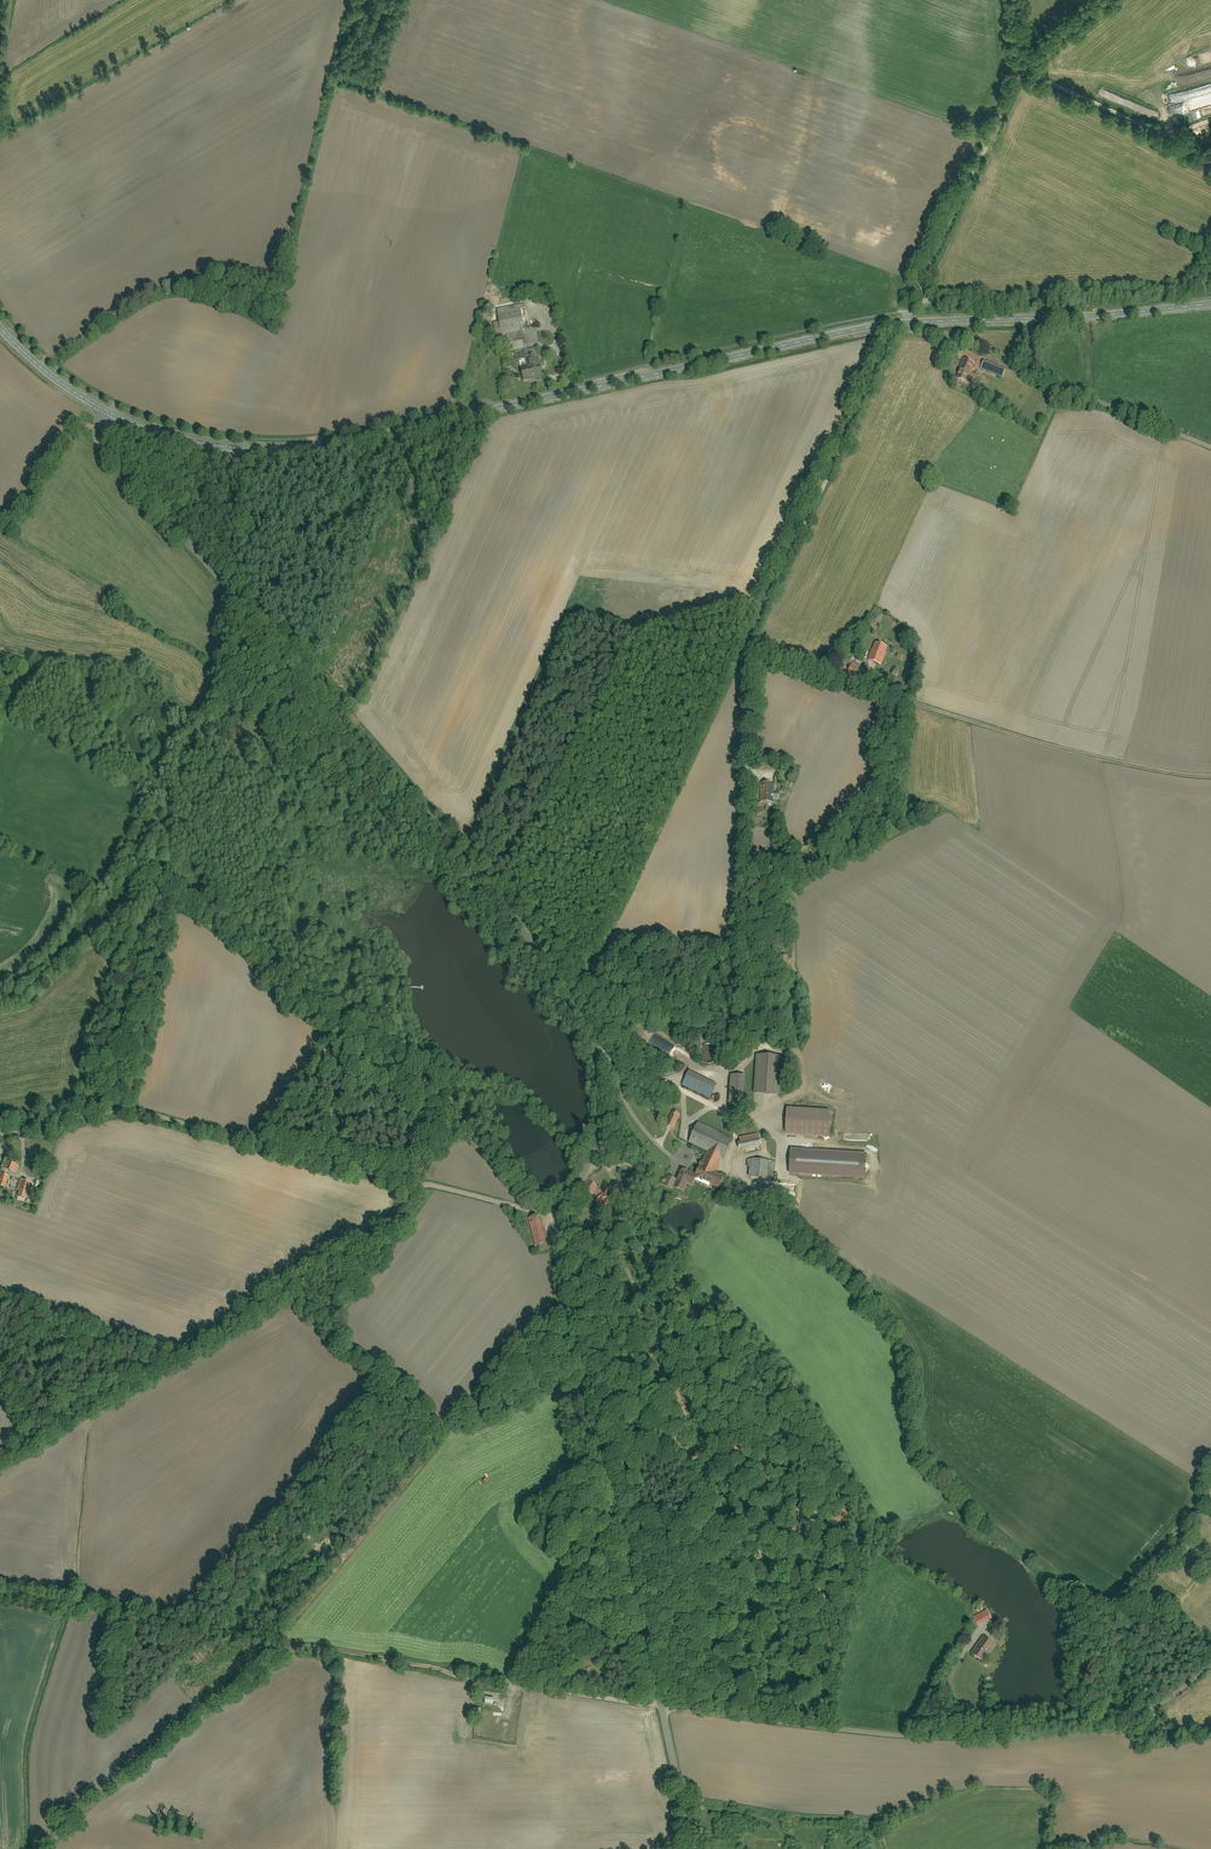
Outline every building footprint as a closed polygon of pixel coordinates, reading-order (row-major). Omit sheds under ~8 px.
[(500,314),(503,335),(526,331),(523,311),(500,314)] [(507,337),(510,351),(525,349),(523,334),(507,337)] [(542,366),(541,366),(538,349),(528,351),(530,368),(521,369),(523,381),(543,378),(542,366)] [(967,383),(970,373),(972,374),(976,363),(965,359),(961,370),(963,371),(960,380),(967,383)] [(987,361),(983,372),(1003,380),(1008,369),(987,361)] [(879,671),(889,649),(873,642),(863,664),(879,671)] [(849,665),(845,675),(863,682),(867,672),(849,665)] [(780,773),(780,786),(789,786),(789,773),(780,773)] [(780,794),(773,794),(773,784),(760,784),(760,805),(774,805),(773,800),(780,800),(780,794)] [(758,1057),(759,1097),(781,1097),(780,1057),(758,1057)] [(692,1069),(683,1086),(710,1099),(718,1082),(692,1069)] [(731,1076),(730,1104),(745,1104),(746,1076),(731,1076)] [(674,1112),(666,1125),(674,1129),(681,1115),(674,1112)] [(699,1170),(699,1171),(698,1174),(685,1169),(682,1175),(681,1174),(679,1180),(669,1175),(665,1185),(684,1194),(688,1184),(695,1187),(698,1182),(720,1192),(725,1180),(715,1176),(723,1159),(726,1160),(736,1138),(700,1122),(690,1144),(707,1152),(699,1170)] [(739,1140),(742,1153),(763,1148),(759,1135),(739,1140)] [(752,1160),(752,1178),(775,1179),(776,1161),(752,1160)] [(6,1162),(3,1170),(18,1175),(20,1168),(6,1162)] [(0,1178),(0,1187),(6,1188),(9,1177),(1,1175),(0,1178)] [(34,1184),(21,1180),(16,1197),(28,1202),(34,1184)] [(596,1202),(606,1210),(612,1203),(608,1199),(613,1193),(605,1187),(602,1190),(591,1181),(585,1187),(598,1199),(596,1202)] [(634,1189),(626,1188),(625,1198),(633,1199),(634,1189)] [(543,1215),(528,1219),(536,1248),(550,1244),(543,1215)] [(1200,1538),(1210,1545),(1210,1526),(1208,1524),(1200,1538)] [(973,1617),(977,1625),(991,1618),(986,1610),(973,1617)] [(595,1628),(609,1625),(608,1619),(594,1621),(595,1628)] [(983,1637),(972,1653),(985,1662),(996,1646),(983,1637)] [(601,1653),(615,1650),(613,1644),(600,1647),(601,1653)] [(487,1697),(486,1704),(494,1706),(495,1698),(487,1697)]
